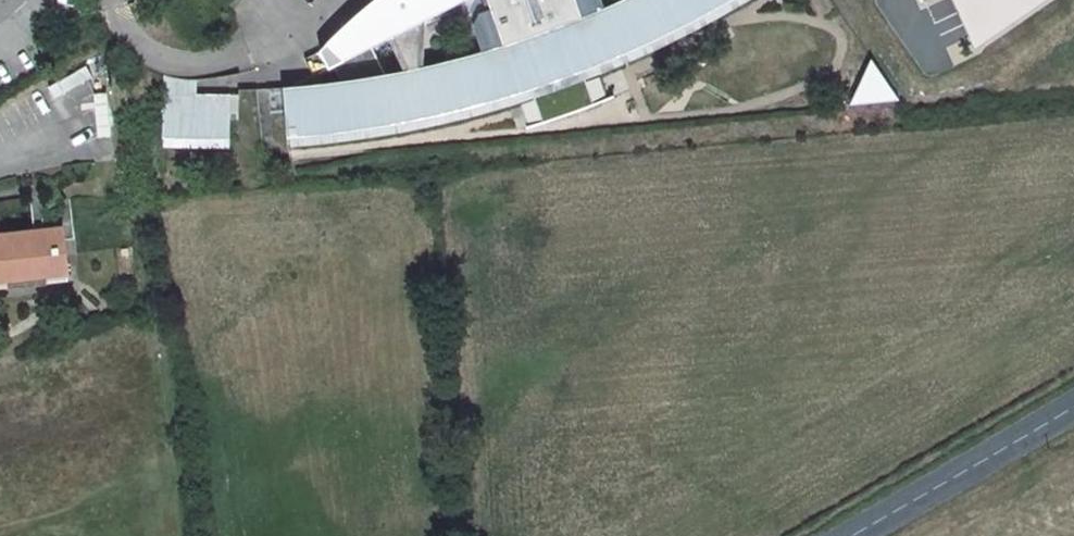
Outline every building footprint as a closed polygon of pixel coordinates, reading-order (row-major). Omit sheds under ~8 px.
[(329,37),(338,56),(399,27),(415,59),(289,77),(293,135),(306,126),(429,108),(541,78),(564,70),(583,64),(683,21),(719,0),(609,0),(589,8),(586,0),(489,0),(490,1),(503,38),(493,41),(482,44),(475,45),(456,51),(426,57),(428,14),(435,11),(450,5),(462,0),(371,0),(329,37)] [(609,0),(586,0),(589,8),(609,0)] [(976,38),(1032,0),(959,0),(976,38)] [(503,38),(490,1),(477,7),(473,18),(482,44),(503,38)] [(890,85),(873,61),(851,106),(900,101),(890,85)] [(564,70),(541,78),(553,113),(595,98),(583,64),(564,70)] [(170,74),(165,72),(165,134),(231,136),(233,92),(198,92),(198,77),(190,77),(181,76),(175,75),(170,74)] [(94,94),(97,138),(110,137),(107,93),(94,94)] [(111,133),(128,133),(128,94),(111,94),(111,133)] [(73,278),(67,229),(0,234),(0,286),(73,278)]
